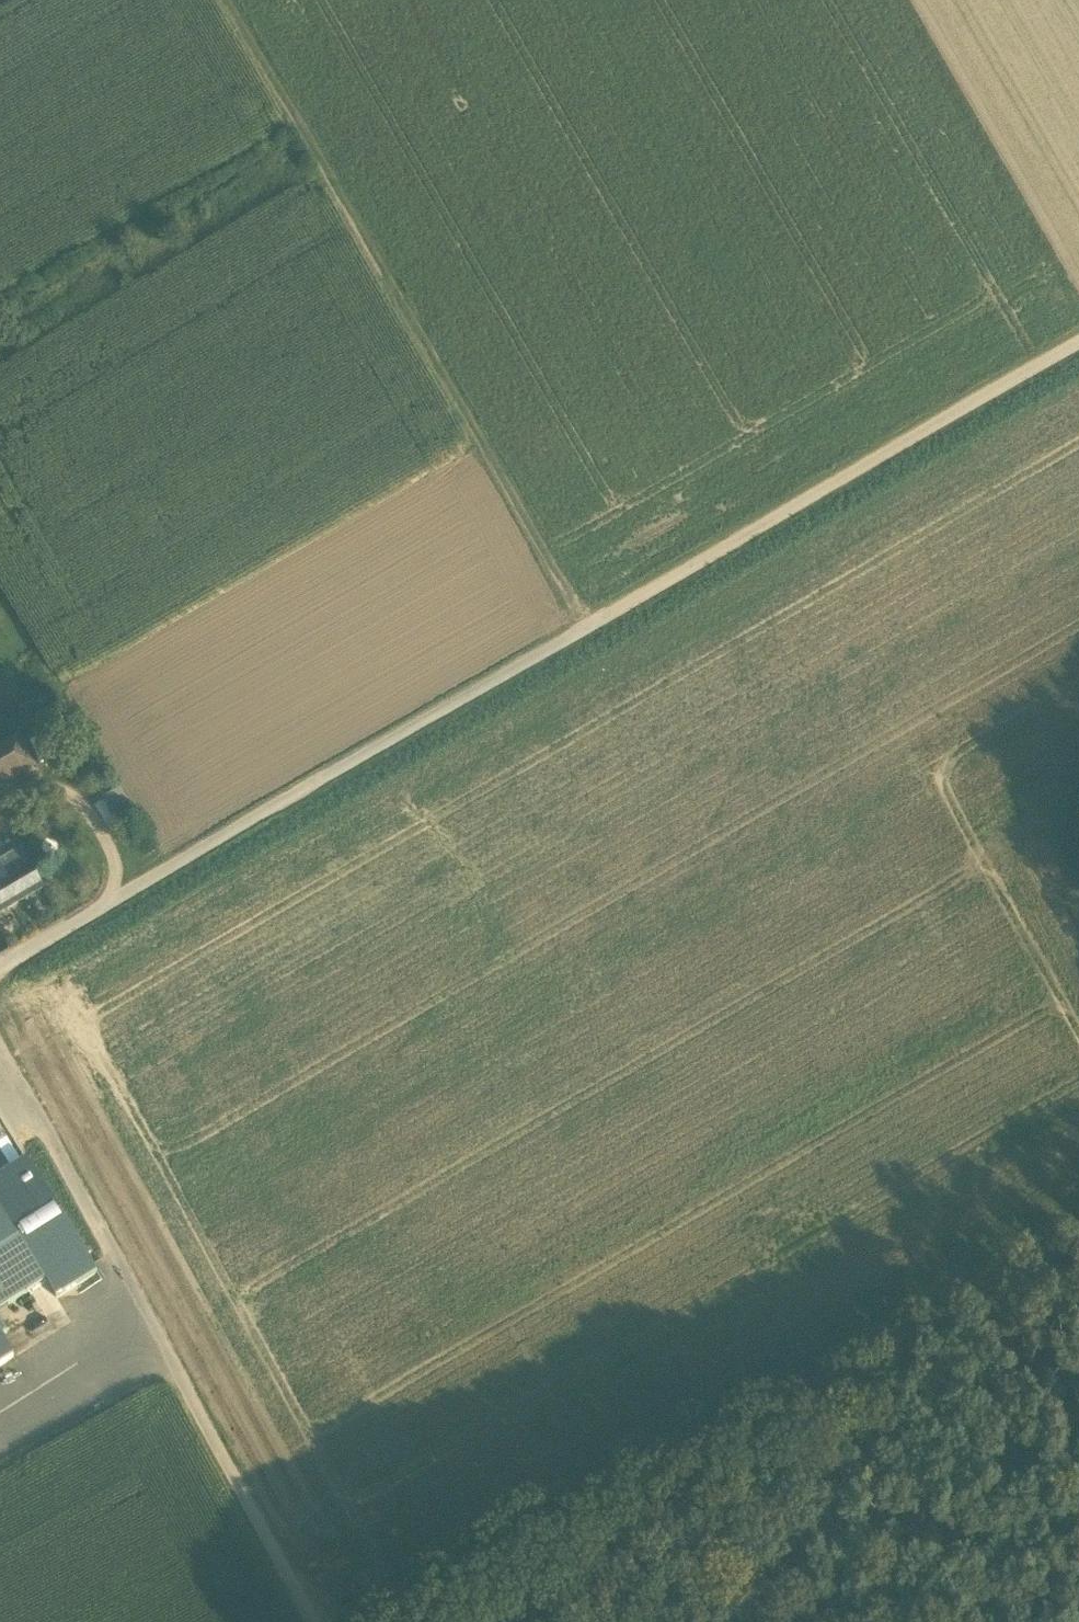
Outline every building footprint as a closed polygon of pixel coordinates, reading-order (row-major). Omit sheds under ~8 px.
[(10,785),(37,769),(19,738),(0,750),(0,792),(10,785)] [(43,888),(21,850),(0,862),(0,914),(43,888)] [(47,1282),(59,1301),(99,1275),(29,1164),(0,1182),(0,1208),(47,1282)] [(47,1282),(0,1208),(0,1312),(47,1282)] [(21,1349),(0,1317),(0,1363),(21,1349)]
